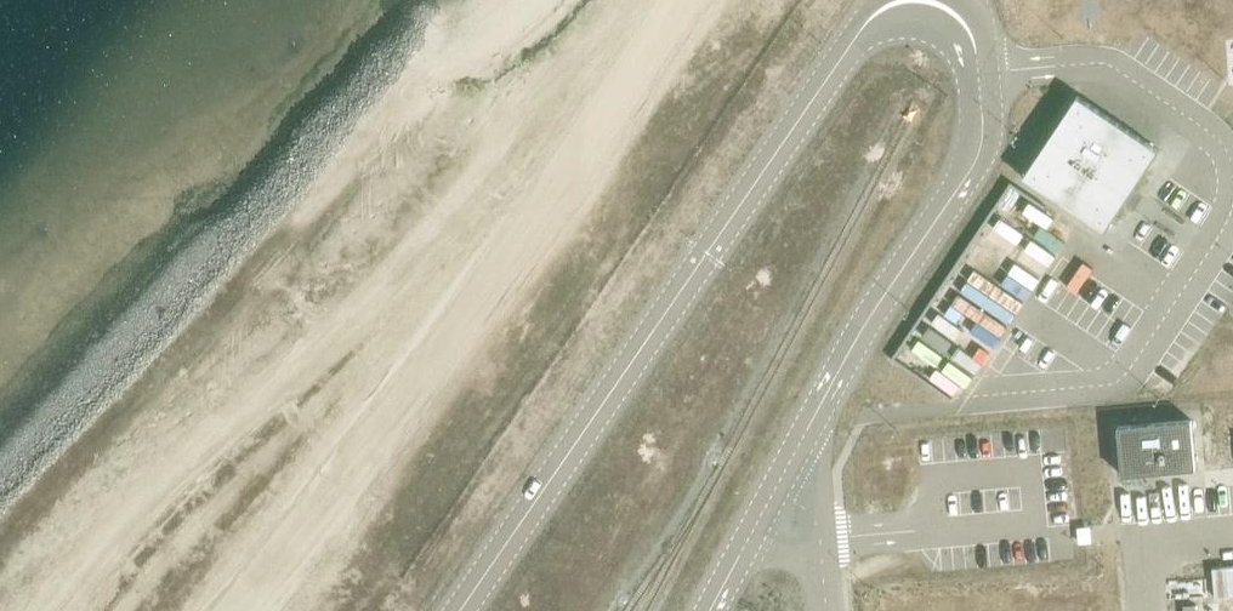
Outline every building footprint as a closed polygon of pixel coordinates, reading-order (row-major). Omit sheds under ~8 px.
[(1130,198),(1160,153),(1080,98),(1025,178),(1105,233),(1130,198)] [(1194,473),(1191,424),(1118,429),(1121,477),(1194,473)] [(1213,564),(1214,594),(1232,594),(1232,564),(1213,564)]
